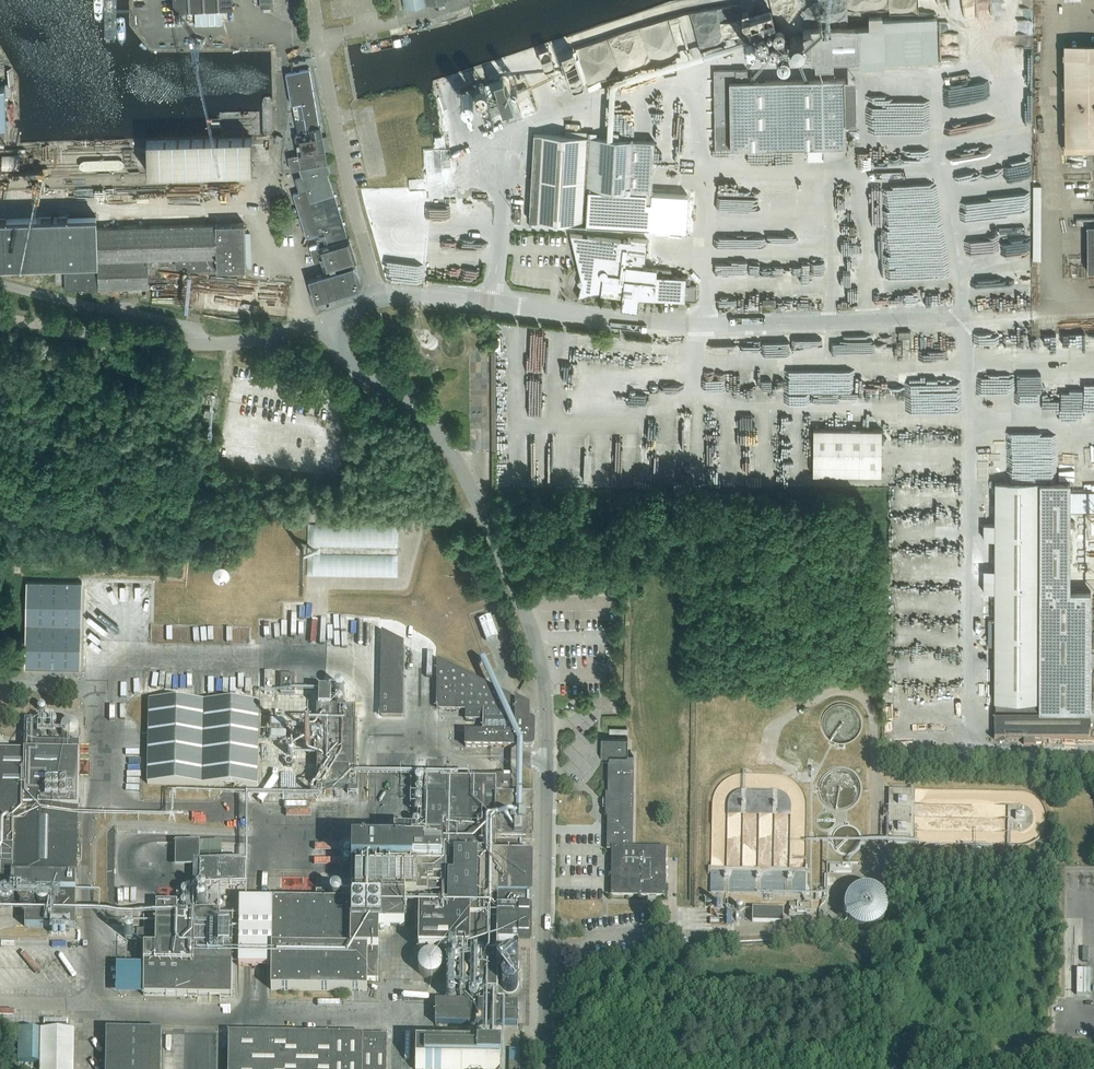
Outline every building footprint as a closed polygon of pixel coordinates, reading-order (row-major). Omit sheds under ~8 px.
[(174,13),(188,12),(233,9),(232,0),(173,0),(174,13)] [(405,10),(447,2),(447,0),(403,0),(405,10)] [(882,18),(882,15),(868,15),(868,27),(854,28),(854,27),(802,29),(803,36),(789,36),(790,50),(810,50),(810,62),(815,62),(815,69),(833,68),(833,61),(858,61),(859,66),(883,66),(883,62),(938,60),(937,17),(882,18)] [(672,56),(669,62),(673,63),(694,56),(698,46),(698,44),(696,39),(697,33),(686,32),(682,34),(683,36),(689,39),(695,39),(685,42),(682,41),(681,45),(674,43),(675,35),(675,33),(669,33),(674,35),(673,40),(669,52),(665,53),(672,56)] [(1063,56),(1064,143),(1063,143),(1063,150),(1082,150),(1082,157),(1088,157),(1088,150),(1093,150),(1093,56),(1063,56)] [(301,131),(320,127),(310,69),(286,73),(291,104),(301,102),(302,104),(293,106),(298,131),(301,131)] [(747,69),(714,70),(715,148),(730,148),(807,146),(808,157),(823,157),(823,124),(846,123),(845,78),(748,81),(747,69)] [(501,109),(512,105),(502,75),(483,81),(494,118),(503,115),(501,109)] [(536,112),(527,87),(514,91),(523,116),(536,112)] [(19,127),(19,111),(9,110),(9,127),(19,127)] [(295,135),(299,154),(288,156),(291,170),(302,168),(325,164),(327,163),(321,127),(320,127),(301,131),(302,134),(295,135)] [(529,221),(586,224),(586,225),(650,229),(655,141),(534,134),(529,221)] [(304,176),(295,178),(299,191),(293,193),(306,237),(324,232),(331,229),(335,242),(348,238),(328,173),(329,172),(327,165),(325,166),(325,164),(302,168),(304,176)] [(228,196),(240,196),(240,183),(228,183),(228,196)] [(97,216),(0,219),(0,264),(65,261),(65,289),(100,288),(100,289),(149,287),(148,258),(176,257),(177,267),(188,266),(188,269),(217,268),(218,269),(246,268),(245,223),(97,227),(97,216)] [(293,217),(282,217),(283,231),(293,231),(293,217)] [(1075,217),(1075,224),(1086,224),(1086,270),(1093,270),(1093,217),(1075,217)] [(326,237),(317,240),(319,247),(318,248),(325,272),(337,268),(341,267),(344,266),(357,262),(350,237),(349,238),(348,238),(335,242),(331,229),(324,232),(326,237)] [(570,234),(580,280),(579,280),(579,281),(578,282),(578,283),(578,284),(579,284),(579,285),(580,285),(580,286),(577,297),(584,296),(585,299),(586,299),(585,296),(601,292),(600,293),(622,296),(620,308),(637,310),(639,297),(654,298),(684,300),(696,301),(696,286),(691,286),(690,286),(690,278),(688,278),(686,277),(671,276),(671,270),(642,267),(643,262),(645,262),(648,240),(628,237),(628,241),(570,234)] [(308,279),(315,301),(361,288),(354,265),(345,268),(344,266),(341,267),(342,268),(308,279)] [(912,330),(900,331),(901,339),(913,338),(912,330)] [(215,416),(217,410),(206,408),(204,414),(215,416)] [(882,430),(814,430),(814,477),(882,477),(882,430)] [(1070,591),(1070,522),(1070,483),(995,482),(994,524),(983,524),(983,539),(994,539),(994,578),(983,578),(983,592),(994,592),(994,701),(995,701),(995,710),(993,710),(993,739),(1023,739),(1023,745),(1034,745),(1034,739),(1091,740),(1091,591),(1070,591)] [(397,577),(398,525),(307,524),(306,575),(397,577)] [(221,559),(210,567),(216,575),(227,567),(221,559)] [(81,581),(25,580),(24,666),(79,667),(81,581)] [(489,617),(478,621),(486,641),(497,637),(489,617)] [(402,643),(381,632),(380,716),(401,716),(402,643)] [(437,661),(436,705),(438,708),(440,709),(465,710),(465,720),(481,720),(481,731),(465,731),(465,747),(529,747),(532,746),(533,744),(534,723),(532,721),(527,721),(527,707),(437,661)] [(294,674),(280,674),(279,692),(293,693),(294,674)] [(353,779),(355,708),(329,708),(329,690),(318,690),(317,723),(309,723),(309,737),(317,737),(316,787),(356,787),(356,780),(353,779)] [(258,702),(149,700),(147,783),(256,785),(258,702)] [(74,909),(75,856),(79,856),(79,845),(75,845),(77,741),(35,740),(35,718),(23,718),(23,750),(0,750),(0,891),(52,892),(52,909),(50,909),(50,914),(24,914),(24,926),(74,927),(74,909)] [(270,738),(285,740),(286,722),(271,721),(270,738)] [(627,737),(601,737),(601,759),(609,759),(608,795),(606,795),(606,813),(608,813),(608,849),(612,849),(611,895),(664,896),(665,849),(632,849),(633,756),(627,756),(627,737)] [(518,1003),(502,1003),(502,994),(496,988),(496,950),(529,950),(530,911),(527,911),(527,897),(530,898),(531,855),(520,855),(520,841),(531,841),(532,797),(508,796),(509,777),(495,777),(495,776),(467,776),(467,780),(425,779),(423,833),(378,832),(378,847),(351,846),(350,901),(240,899),(238,966),(270,967),(269,989),(366,991),(366,980),(377,981),(378,926),(403,927),(404,895),(427,896),(427,894),(447,894),(446,909),(420,909),(419,948),(478,950),(478,955),(491,956),(491,957),(478,957),(478,994),(487,995),(486,1002),(435,1002),(434,1025),(518,1026),(518,1003)] [(193,862),(192,884),(193,884),(193,887),(201,887),(201,890),(235,890),(235,885),(244,885),(244,863),(198,862),(199,844),(175,844),(175,862),(193,862)] [(816,890),(816,900),(823,900),(823,898),(826,898),(827,874),(824,874),(824,890),(816,890)] [(841,893),(850,931),(888,922),(880,884),(841,893)] [(143,995),(231,997),(232,929),(235,929),(235,912),(177,912),(177,902),(156,902),(156,911),(144,911),(144,929),(137,929),(136,963),(143,963),(143,995)] [(810,903),(789,902),(789,915),(804,916),(804,910),(810,910),(810,903)] [(783,908),(752,907),(752,922),(783,923),(783,908)] [(1076,969),(1076,995),(1090,995),(1090,969),(1076,969)] [(18,1028),(18,1063),(40,1063),(40,1068),(73,1068),(74,1029),(18,1028)] [(105,1068),(160,1068),(160,1030),(106,1029),(105,1068)] [(227,1032),(227,1068),(385,1068),(386,1034),(227,1032)] [(416,1035),(415,1068),(499,1068),(500,1037),(416,1035)] [(509,1068),(520,1068),(520,1048),(509,1048),(509,1068)]
